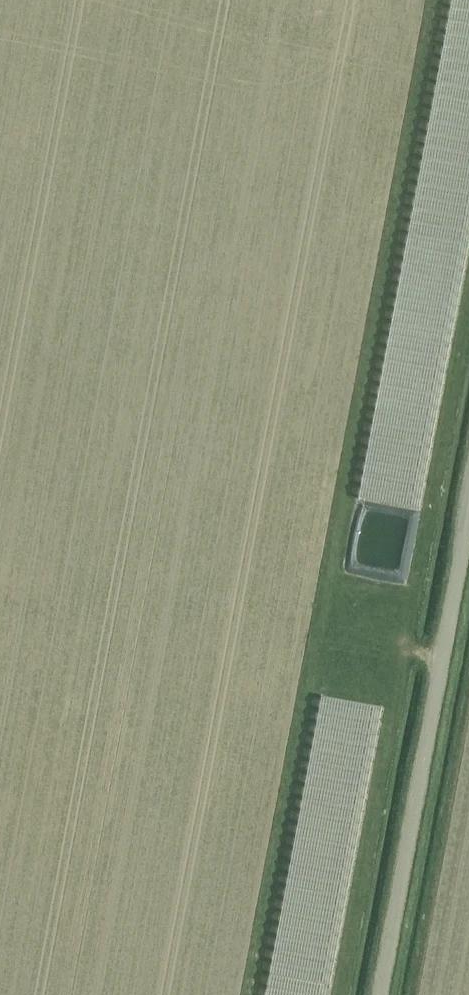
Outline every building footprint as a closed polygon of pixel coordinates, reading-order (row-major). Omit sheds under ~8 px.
[(420,511),(468,250),(468,0),(453,0),(359,500),(420,511)] [(383,709),(323,698),(267,994),(330,994),(383,709)]
